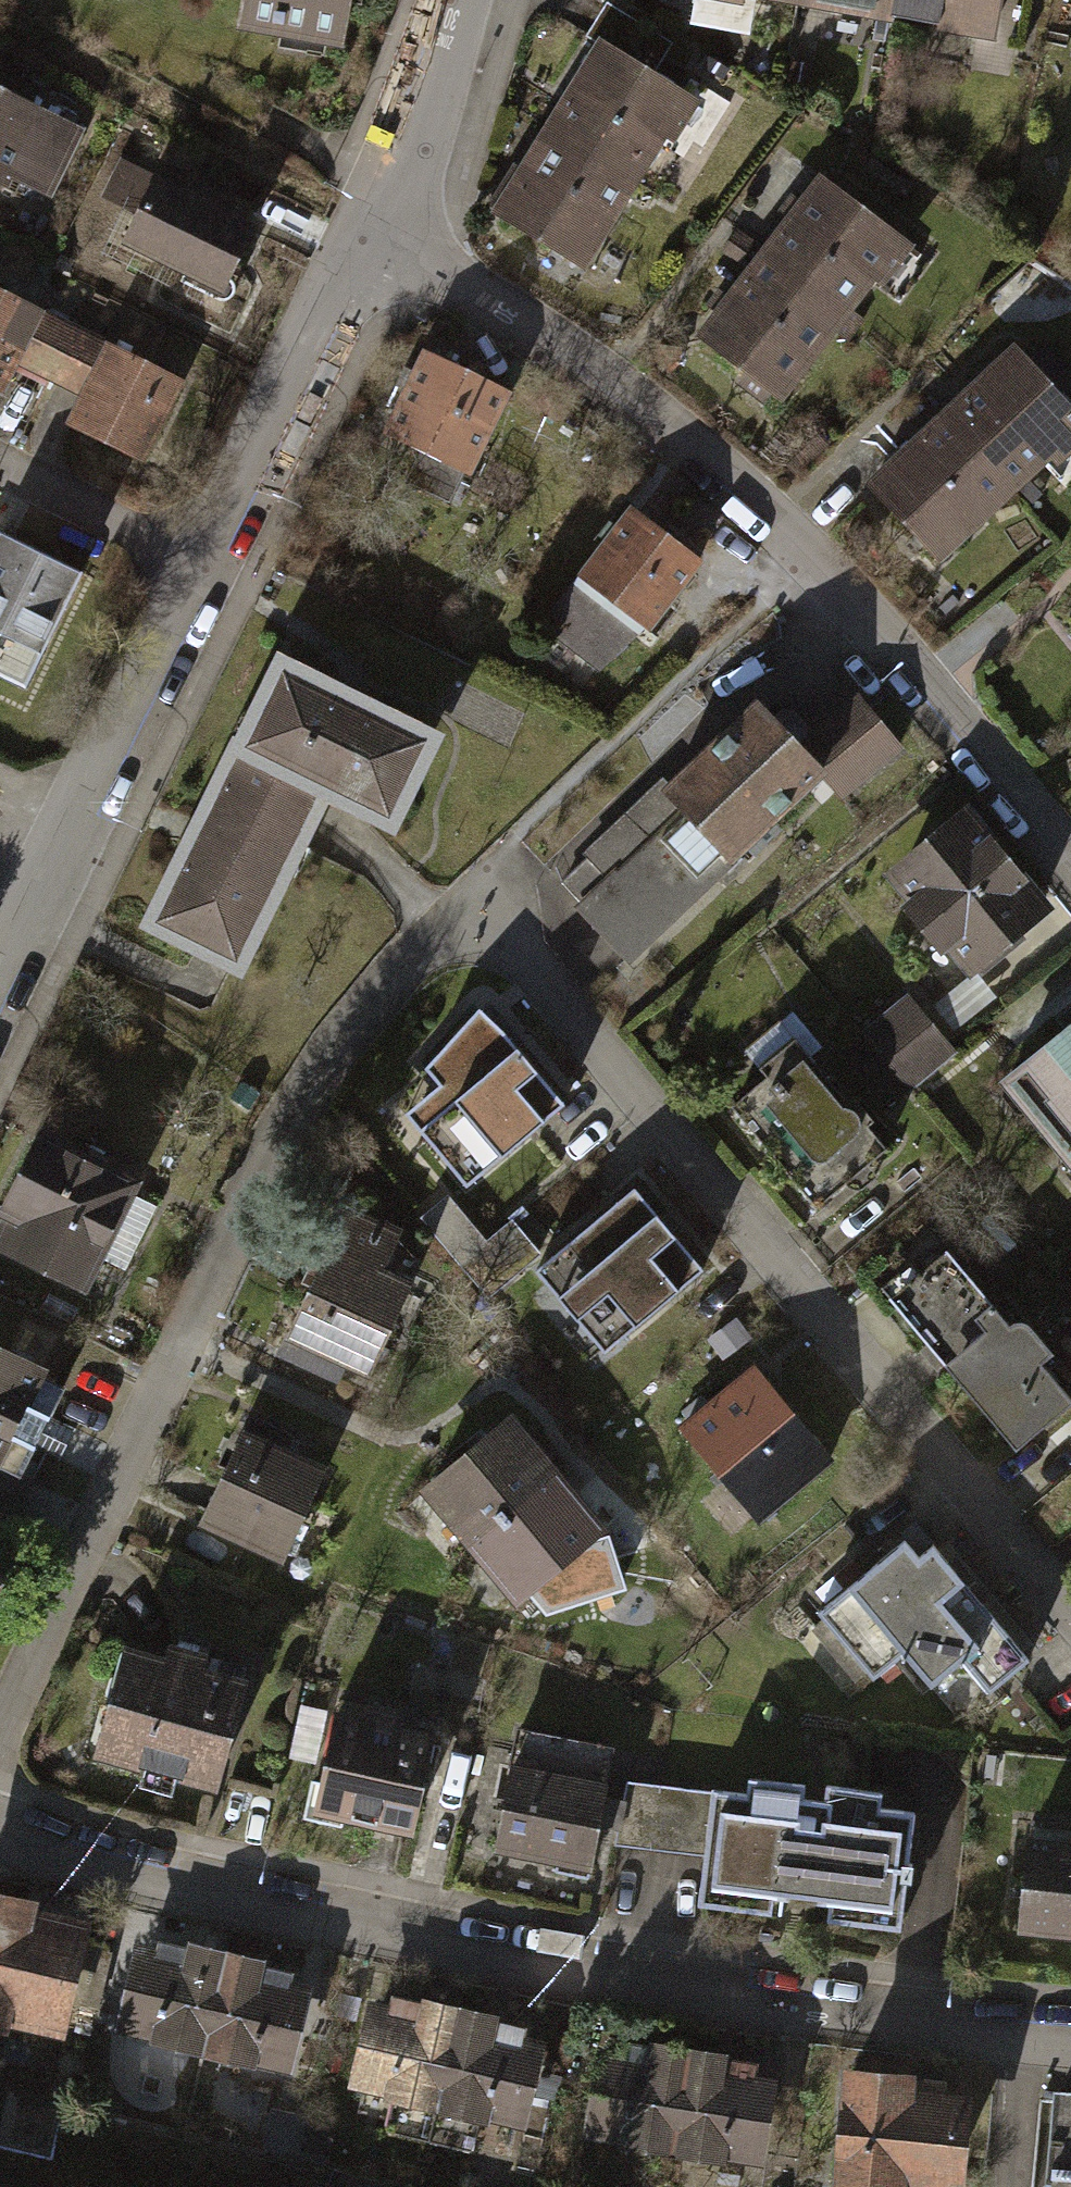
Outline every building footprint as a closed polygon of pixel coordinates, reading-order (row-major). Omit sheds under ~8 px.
[(234,18),(331,35),(338,0),(237,0),(234,18)] [(885,14),(887,0),(796,0),(885,14)] [(885,14),(985,30),(990,0),(887,0),(885,14)] [(664,43),(601,7),(583,37),(594,44),(646,74),(664,43)] [(594,44),(542,131),(623,180),(679,90),(646,74),(594,44)] [(0,93),(0,179),(2,180),(13,158),(52,176),(75,128),(0,93)] [(568,263),(623,180),(542,131),(492,212),(568,263)] [(152,180),(123,240),(221,288),(251,228),(152,180)] [(813,183),(753,263),(828,319),(888,239),(813,183)] [(771,394),(828,319),(753,263),(696,338),(771,394)] [(12,361),(36,310),(0,293),(0,386),(12,361)] [(12,361),(46,377),(70,326),(36,310),(12,361)] [(107,343),(70,326),(46,377),(83,394),(107,343)] [(83,394),(68,427),(140,460),(179,377),(107,343),(83,394)] [(940,416),(1008,487),(1070,428),(1070,409),(1013,348),(940,416)] [(422,351),(386,431),(416,444),(400,480),(446,501),(461,469),(466,472),(504,388),(422,351)] [(934,556),(1008,487),(940,416),(867,485),(934,556)] [(595,662),(638,627),(648,619),(701,559),(631,503),(573,576),(576,579),(541,623),(595,662)] [(0,535),(0,670),(22,681),(76,572),(0,535)] [(277,664),(236,748),(320,789),(374,815),(393,778),(408,785),(431,739),(277,664)] [(842,792),(898,744),(854,692),(798,746),(821,770),(842,792)] [(757,703),(664,790),(727,857),(821,770),(798,746),(757,703)] [(241,951),(320,789),(236,748),(233,746),(146,922),(196,946),(203,932),(241,951)] [(626,953),(727,857),(664,790),(661,787),(560,882),(626,953)] [(1035,904),(965,818),(896,874),(967,960),(1035,904)] [(908,996),(863,1030),(905,1085),(950,1050),(908,996)] [(745,1052),(764,1074),(727,1105),(813,1203),(881,1144),(808,1060),(824,1046),(793,1010),(745,1052)] [(1009,1071),(1040,1108),(1031,1115),(1056,1146),(1062,1141),(1070,1153),(1070,1020),(1009,1071)] [(527,1107),(473,1040),(407,1092),(462,1160),(527,1107)] [(0,1214),(0,1242),(80,1279),(91,1255),(123,1270),(153,1206),(123,1192),(129,1180),(36,1137),(0,1214)] [(634,1186),(535,1266),(603,1349),(701,1269),(634,1186)] [(446,1200),(423,1219),(458,1260),(481,1241),(446,1200)] [(324,1256),(281,1351),(306,1362),(315,1344),(368,1368),(406,1282),(377,1268),(388,1245),(363,1215),(337,1204),(316,1252),(324,1256)] [(506,1220),(481,1241),(458,1260),(486,1292),(533,1252),(506,1220)] [(951,1256),(897,1299),(1012,1444),(1066,1402),(1034,1361),(1049,1349),(1024,1320),(1005,1324),(951,1256)] [(20,1476),(63,1389),(30,1373),(33,1366),(0,1349),(0,1466),(20,1476)] [(719,1469),(755,1516),(826,1463),(754,1368),(678,1426),(714,1473),(719,1469)] [(250,1414),(202,1515),(280,1553),(319,1472),(277,1453),(287,1432),(250,1414)] [(426,1483),(473,1539),(549,1476),(501,1420),(426,1483)] [(20,1476),(0,1466),(0,1522),(5,1525),(28,1480),(20,1476)] [(596,1532),(549,1476),(473,1539),(521,1595),(596,1532)] [(868,1675),(900,1650),(923,1632),(914,1620),(963,1582),(930,1539),(910,1555),(899,1541),(815,1608),(868,1675)] [(1023,1658),(963,1582),(914,1620),(923,1632),(900,1650),(925,1683),(961,1656),(985,1687),(1023,1658)] [(118,1652),(98,1733),(108,1752),(216,1778),(240,1681),(195,1670),(199,1654),(169,1646),(165,1663),(118,1652)] [(334,1715),(314,1802),(408,1823),(428,1734),(393,1726),(397,1710),(368,1704),(364,1722),(334,1715)] [(516,1727),(495,1847),(588,1864),(610,1744),(516,1727)] [(748,1778),(746,1793),(712,1790),(705,1851),(700,1906),(769,1912),(770,1897),(826,1903),(824,1923),(898,1931),(910,1813),(880,1810),(882,1791),(828,1786),(826,1802),(802,1800),(804,1784),(748,1778)] [(615,1841),(649,1845),(657,1784),(623,1779),(615,1841)] [(712,1790),(657,1784),(649,1845),(705,1851),(712,1790)] [(1017,1926),(1070,1930),(1070,1825),(1068,1825),(1067,1843),(1023,1840),(1017,1926)] [(0,1902),(0,1999),(54,2013),(73,1937),(20,1923),(24,1908),(0,1902)] [(123,2024),(200,2042),(223,1953),(191,1946),(187,1960),(140,1949),(123,2024)] [(256,1961),(223,1953),(200,2042),(279,2061),(296,1990),(251,1980),(256,1961)] [(381,2128),(429,2139),(458,2010),(426,2003),(423,2018),(373,2007),(357,2080),(391,2088),(381,2128)] [(487,2016),(458,2010),(429,2139),(470,2148),(478,2111),(511,2118),(527,2044),(483,2034),(487,2016)] [(593,2127),(671,2140),(685,2051),(653,2046),(650,2062),(605,2055),(593,2127)] [(716,2056),(685,2051),(671,2140),(749,2152),(760,2081),(713,2073),(716,2056)] [(846,2075),(838,2186),(859,2186),(895,2186),(896,2173),(949,2177),(954,2100),(907,2097),(908,2080),(846,2075)] [(1054,2090),(1047,2186),(1070,2186),(1070,2091),(1054,2090)]
